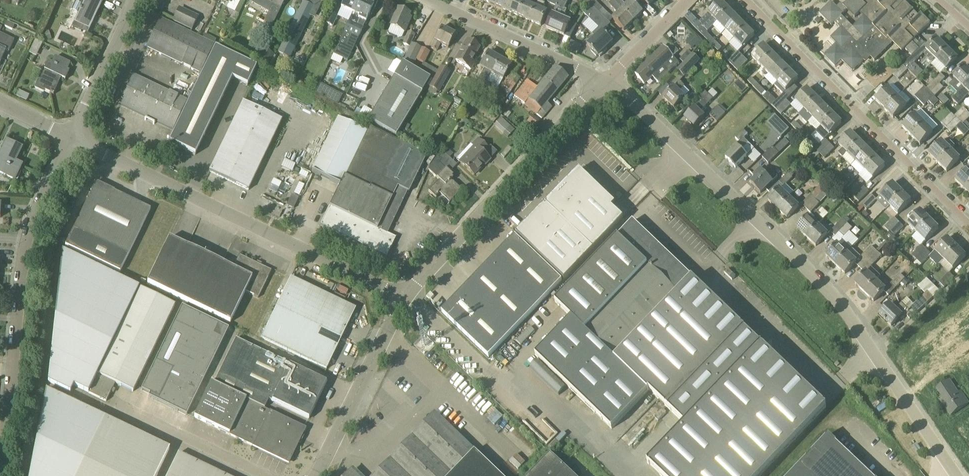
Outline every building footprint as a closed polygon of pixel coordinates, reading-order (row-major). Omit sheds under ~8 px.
[(78,15),(75,22),(90,29),(103,0),(80,0),(78,4),(75,2),(71,11),(78,15)] [(285,0),(275,0),(273,5),(264,23),(272,27),(285,0)] [(309,5),(315,8),(320,11),(325,0),(311,0),(309,5)] [(375,8),(378,1),(377,3),(371,0),(359,0),(353,13),(352,13),(333,55),(347,61),(358,38),(363,28),(366,22),(373,7),(375,8)] [(359,0),(344,0),(341,8),(352,13),(353,13),(359,0)] [(507,11),(512,0),(499,0),(496,6),(507,11)] [(519,0),(512,0),(507,11),(519,16),(524,3),(519,0)] [(536,7),(530,21),(541,26),(547,13),(542,10),(545,4),(543,3),(544,0),(539,0),(538,2),(536,7)] [(571,22),(563,19),(567,10),(565,9),(569,0),(559,0),(557,5),(553,15),(547,28),(565,36),(571,22)] [(610,23),(613,19),(594,0),(590,4),(610,23)] [(620,0),(612,0),(613,1),(634,22),(643,13),(632,1),(626,6),(620,0)] [(849,1),(892,44),(893,43),(902,52),(905,49),(912,56),(919,49),(912,42),(930,24),(921,15),(919,17),(905,3),(899,8),(896,5),(899,1),(898,0),(848,0),(849,1)] [(624,31),(634,22),(613,1),(609,5),(618,14),(613,19),(624,31)] [(708,31),(717,22),(729,10),(721,1),(708,14),(713,18),(704,27),(697,20),(692,25),(702,35),(707,30),(708,31)] [(853,72),(864,61),(863,59),(868,54),(875,61),(892,44),(849,1),(844,6),(841,4),(837,8),(831,2),(819,14),(831,27),(835,23),(840,29),(831,39),(836,44),(824,56),(835,68),(842,61),(853,72)] [(315,8),(309,5),(303,2),(277,53),(289,59),(315,8)] [(536,7),(524,3),(519,16),(530,21),(536,7)] [(611,24),(609,23),(610,23),(590,4),(583,13),(598,27),(591,33),(596,38),(588,45),(593,50),(591,52),(596,57),(598,56),(599,56),(600,57),(607,50),(606,49),(613,42),(603,32),(611,24)] [(180,9),(174,21),(192,30),(198,17),(180,9)] [(390,27),(404,33),(410,19),(408,18),(409,16),(409,15),(411,11),(405,9),(403,13),(398,11),(390,27)] [(738,19),(729,10),(717,22),(725,31),(738,19)] [(333,27),(338,16),(331,13),(326,23),(333,27)] [(215,44),(160,19),(146,48),(201,74),(215,44)] [(725,31),(734,39),(746,27),(738,19),(725,31)] [(13,30),(15,25),(8,21),(5,27),(13,30)] [(677,39),(684,39),(685,28),(677,27),(677,39)] [(755,36),(746,27),(734,39),(743,48),(755,36)] [(441,44),(444,46),(448,48),(455,35),(453,34),(454,33),(449,30),(449,32),(441,28),(434,41),(435,41),(431,49),(437,52),(441,44)] [(403,45),(409,47),(415,35),(409,32),(403,45)] [(711,45),(716,40),(709,33),(704,38),(711,45)] [(6,50),(9,51),(14,40),(8,37),(0,34),(0,63),(6,50)] [(694,34),(688,39),(697,48),(702,43),(694,34)] [(936,60),(947,49),(937,39),(926,50),(936,60)] [(35,40),(29,54),(37,57),(43,44),(35,40)] [(711,45),(718,52),(723,47),(716,40),(711,45)] [(475,63),(472,61),(479,48),(467,41),(456,61),(471,70),(475,63)] [(424,64),(424,63),(429,52),(421,48),(412,44),(403,63),(412,68),(416,60),(423,64),(424,64)] [(760,66),(773,54),(764,45),(752,57),(760,66)] [(673,57),(674,57),(664,46),(635,74),(644,84),(652,77),(658,83),(680,64),(673,57)] [(232,79),(247,87),(256,67),(215,48),(169,143),(195,155),(232,79)] [(275,56),(265,51),(262,49),(255,63),(259,64),(268,69),(275,56)] [(924,54),(919,49),(912,56),(903,65),(908,70),(924,54)] [(947,49),(936,60),(946,70),(957,59),(947,49)] [(733,67),(743,57),(738,52),(729,62),(733,67)] [(480,67),(491,73),(499,59),(488,53),(480,67)] [(781,63),(773,54),(760,66),(769,75),(781,63)] [(685,77),(699,61),(693,55),(678,70),(685,77)] [(44,70),(47,71),(42,82),(39,80),(35,88),(44,92),(45,90),(50,93),(53,95),(54,94),(54,93),(59,82),(58,82),(60,78),(65,80),(69,72),(67,71),(70,64),(55,57),(52,63),(48,62),(44,70)] [(733,67),(738,71),(748,61),(743,57),(733,67)] [(491,73),(503,80),(511,66),(499,59),(491,73)] [(402,63),(368,119),(396,136),(430,79),(412,68),(402,63)] [(433,80),(438,71),(424,63),(424,64),(423,64),(419,72),(430,78),(433,80)] [(769,75),(777,83),(790,71),(781,63),(769,75)] [(898,80),(908,70),(903,65),(893,75),(898,80)] [(440,67),(438,71),(433,80),(428,87),(439,93),(450,73),(440,67)] [(547,103),(568,77),(555,67),(535,91),(525,83),(514,96),(542,119),(552,107),(547,103)] [(958,93),(968,83),(968,71),(965,67),(954,78),(955,80),(950,85),(958,93)] [(923,71),(920,68),(913,74),(916,77),(923,71)] [(777,83),(774,86),(783,95),(786,92),(798,80),(790,71),(777,83)] [(502,105),(514,87),(520,78),(511,73),(494,99),(502,105)] [(940,85),(940,84),(945,79),(941,74),(927,89),(929,92),(931,93),(940,85)] [(119,104),(173,130),(187,101),(133,75),(119,104)] [(755,88),(760,84),(753,77),(748,81),(755,88)] [(458,92),(466,97),(474,84),(466,79),(458,92)] [(492,85),(487,82),(482,89),(488,92),(491,85),(492,85)] [(679,82),(664,98),(670,104),(669,105),(672,108),(673,107),(674,109),(685,98),(679,92),(684,87),(679,82)] [(337,105),(342,95),(320,83),(315,93),(337,105)] [(958,93),(952,100),(958,106),(968,95),(968,83),(958,93)] [(755,88),(762,95),(767,91),(760,84),(755,88)] [(253,107),(243,102),(209,172),(248,190),(282,120),(275,117),(286,96),(263,85),(253,107)] [(931,93),(934,96),(935,97),(944,88),(940,85),(931,93)] [(915,97),(919,102),(929,92),(927,89),(925,87),(915,97)] [(884,110),(897,97),(888,88),(875,101),(884,110)] [(804,110),(816,98),(807,89),(795,101),(804,110)] [(701,113),(713,100),(705,91),(699,97),(702,100),(684,118),(694,128),(705,117),(701,113)] [(763,97),(772,106),(777,110),(787,100),(782,96),(777,101),(768,92),(763,97)] [(924,106),(929,102),(934,97),(934,96),(931,93),(929,92),(919,102),(924,106)] [(941,94),(938,98),(945,103),(948,100),(941,94)] [(897,97),(884,110),(893,119),(907,106),(897,97)] [(934,97),(929,102),(934,107),(939,102),(934,97)] [(825,106),(816,98),(804,110),(812,118),(825,106)] [(777,110),(781,115),(791,105),(787,100),(777,110)] [(812,118),(821,127),(833,115),(825,106),(812,118)] [(717,122),(725,114),(718,107),(710,116),(717,122)] [(959,121),(967,112),(963,108),(954,117),(956,119),(959,121)] [(961,123),(963,125),(966,122),(968,119),(968,114),(967,112),(959,121),(961,123)] [(911,137),(924,124),(915,114),(902,127),(911,137)] [(956,119),(954,117),(951,114),(942,124),(946,128),(956,119)] [(535,127),(540,122),(533,115),(528,120),(535,127)] [(775,115),(768,123),(782,137),(789,129),(775,115)] [(824,141),(825,140),(842,123),(833,115),(821,127),(816,132),(824,141)] [(340,186),(321,225),(386,257),(396,238),(387,234),(407,192),(409,192),(428,153),(420,149),(419,151),(417,150),(417,151),(368,127),(366,131),(338,118),(312,172),(340,186)] [(508,138),(515,131),(501,118),(494,125),(508,138)] [(961,123),(959,121),(956,119),(946,128),(951,133),(955,129),(961,123)] [(138,128),(147,132),(150,124),(141,121),(138,128)] [(802,129),(795,122),(791,125),(798,132),(802,129)] [(961,123),(955,129),(958,132),(959,131),(960,132),(965,127),(963,125),(961,123)] [(924,124),(911,137),(920,146),(933,133),(924,124)] [(527,137),(533,130),(528,126),(522,133),(524,135),(526,137),(527,137)] [(809,136),(802,129),(798,132),(805,139),(809,136)] [(838,153),(843,158),(860,142),(851,133),(839,145),(843,149),(838,153)] [(470,154),(461,163),(474,175),(484,164),(485,165),(490,160),(483,154),(488,149),(477,139),(472,145),(477,149),(471,155),(470,154)] [(754,150),(748,144),(743,139),(736,146),(731,150),(732,152),(726,158),(731,163),(730,164),(733,168),(734,167),(736,168),(747,157),(754,150)] [(789,144),(784,139),(780,144),(785,148),(789,144)] [(815,149),(820,154),(830,144),(825,140),(824,141),(820,145),(815,149)] [(0,156),(0,173),(14,180),(22,165),(15,162),(22,148),(7,141),(0,156)] [(938,164),(951,151),(942,141),(929,154),(938,164)] [(851,166),(868,150),(860,142),(843,158),(851,167),(851,166)] [(835,149),(830,144),(820,154),(825,159),(835,149)] [(763,157),(769,164),(780,154),(773,147),(763,157)] [(864,171),(876,158),(868,150),(851,166),(860,175),(864,171)] [(951,151),(938,164),(947,173),(960,160),(951,151)] [(457,165),(450,158),(444,153),(428,170),(439,180),(428,192),(436,199),(439,195),(449,204),(462,190),(451,181),(453,178),(449,174),(450,173),(457,165)] [(876,158),(864,171),(873,179),(885,167),(876,158)] [(754,178),(756,180),(751,184),(760,193),(772,182),(765,174),(769,170),(765,166),(761,171),(754,178)] [(968,185),(968,171),(968,169),(955,181),(964,190),(968,185)] [(579,170),(517,234),(516,235),(564,281),(624,219),(612,208),(616,205),(579,170)] [(832,183),(833,184),(837,181),(828,172),(821,179),(828,186),(832,183)] [(793,178),(789,174),(780,183),(784,187),(793,178)] [(844,188),(837,181),(833,184),(840,191),(844,188)] [(93,259),(123,196),(114,192),(115,192),(96,182),(91,192),(91,193),(65,246),(93,259)] [(876,200),(885,209),(889,206),(902,193),(893,183),(880,196),(880,197),(876,200)] [(864,188),(854,198),(859,202),(869,192),(864,188)] [(768,201),(778,210),(789,198),(780,189),(768,201)] [(806,209),(815,200),(821,194),(816,190),(802,204),(806,209)] [(894,218),(898,215),(911,202),(902,193),(889,206),(885,209),(894,218)] [(292,194),(287,206),(293,209),(299,197),(292,194)] [(787,219),(801,204),(792,195),(789,198),(778,210),(787,219)] [(867,210),(876,200),(872,195),(862,205),(867,210)] [(123,196),(93,259),(120,272),(151,209),(123,196)] [(815,200),(806,209),(811,213),(820,204),(815,200)] [(797,228),(807,237),(818,226),(823,220),(819,217),(821,215),(816,211),(810,218),(808,217),(797,228)] [(860,214),(865,219),(868,215),(864,211),(860,214)] [(916,233),(929,220),(920,211),(907,224),(916,233)] [(835,236),(839,233),(848,224),(848,223),(850,221),(847,217),(844,220),(843,219),(831,232),(835,236)] [(889,233),(899,223),(894,218),(885,228),(885,229),(881,233),(884,237),(889,233)] [(929,220),(916,233),(926,242),(939,229),(929,220)] [(619,236),(600,255),(555,302),(572,318),(536,356),(612,429),(649,391),(668,409),(744,329),(745,329),(692,279),(693,278),(685,271),(685,272),(679,266),(678,265),(672,260),(673,260),(672,259),(666,254),(665,253),(666,252),(660,247),(659,247),(653,242),(653,241),(652,240),(652,241),(647,235),(646,234),(640,229),(641,229),(633,221),(629,226),(625,231),(624,231),(624,232),(620,236),(619,236)] [(904,228),(899,223),(889,233),(894,237),(904,228)] [(853,229),(848,224),(839,233),(844,237),(853,229)] [(827,235),(818,226),(807,237),(816,247),(827,235)] [(491,261),(538,306),(562,281),(515,236),(491,261)] [(258,298),(272,271),(261,266),(262,264),(257,261),(256,264),(239,256),(233,269),(169,238),(148,283),(230,323),(245,292),(258,298)] [(944,261),(957,248),(948,238),(935,251),(944,261)] [(836,265),(851,249),(845,243),(841,248),(837,244),(826,256),(836,265)] [(912,256),(917,260),(926,250),(922,246),(912,256)] [(856,263),(860,268),(876,251),(871,247),(861,257),(851,249),(836,265),(845,274),(856,263)] [(957,248),(944,261),(953,270),(966,257),(957,248)] [(926,250),(917,260),(921,265),(931,255),(926,250)] [(133,392),(175,306),(62,251),(48,382),(70,393),(73,386),(106,402),(115,383),(133,392)] [(855,284),(865,293),(876,281),(880,276),(871,267),(881,256),(876,251),(860,268),(865,273),(855,284)] [(513,332),(538,306),(491,261),(466,287),(513,332)] [(733,274),(728,269),(725,273),(732,280),(736,277),(733,274)] [(949,273),(939,283),(944,288),(954,278),(949,273)] [(905,279),(900,274),(892,283),(897,288),(905,279)] [(356,309),(291,278),(262,338),(326,370),(356,309)] [(876,281),(865,293),(874,302),(885,290),(876,281)] [(910,319),(918,312),(940,292),(929,282),(920,289),(925,294),(914,304),(911,301),(905,307),(901,304),(895,310),(890,304),(878,317),(887,325),(888,324),(891,327),(900,318),(902,320),(906,315),(910,319)] [(489,357),(513,332),(466,287),(442,312),(489,357)] [(149,397),(187,415),(214,360),(228,329),(182,307),(142,390),(150,394),(149,397)] [(521,346),(535,331),(530,327),(516,341),(521,346)] [(668,409),(684,424),(761,345),(744,329),(668,409)] [(269,400),(309,420),(326,383),(236,339),(214,384),(246,400),(265,409),(269,400)] [(661,475),(761,475),(827,407),(761,345),(684,424),(647,463),(661,475)] [(958,394),(949,382),(937,390),(944,401),(942,402),(951,416),(968,404),(960,392),(958,394)] [(246,400),(214,384),(211,383),(195,417),(218,429),(218,430),(229,435),(246,400)] [(158,474),(169,449),(46,390),(30,475),(157,475),(158,474)] [(877,397),(887,408),(895,401),(884,390),(877,397)] [(283,460),(288,463),(302,433),(304,433),(306,429),(265,409),(246,400),(229,435),(257,449),(258,447),(283,459),(283,460)] [(436,413),(375,475),(502,475),(436,413)] [(828,436),(790,475),(870,475),(828,436)] [(550,453),(528,475),(574,475),(550,453)] [(178,454),(168,475),(225,475),(178,454)]
